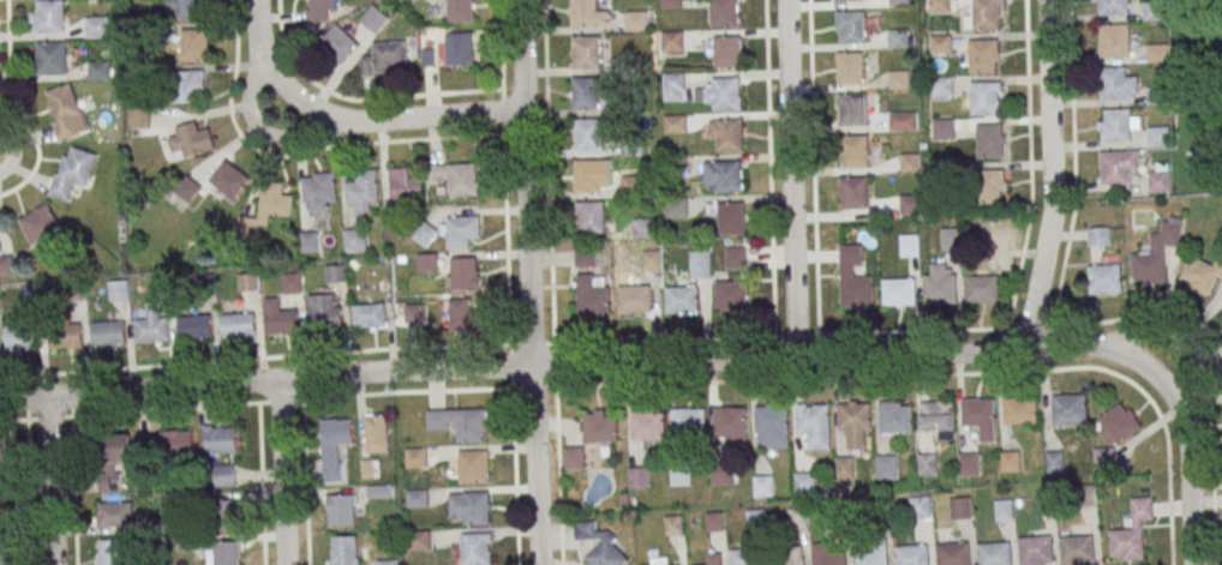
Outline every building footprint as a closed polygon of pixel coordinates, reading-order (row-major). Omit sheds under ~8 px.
[(32,33),(65,33),(65,0),(32,0),(32,33)] [(207,19),(207,0),(167,0),(167,19),(207,19)] [(335,0),(307,0),(307,22),(335,21),(335,0)] [(448,23),(474,23),(474,0),(448,0),(448,23)] [(608,27),(608,7),(597,7),(597,0),(572,0),(572,27),(608,27)] [(739,27),(739,0),(711,0),(711,27),(739,27)] [(929,11),(929,0),(950,0),(950,11),(929,11)] [(974,30),(972,0),(1001,0),(1001,16),(999,16),(999,29),(974,30)] [(1100,14),(1100,0),(1128,0),(1128,14),(1100,14)] [(1143,1),(1164,0),(1164,20),(1144,22),(1143,1)] [(375,36),(390,19),(374,4),(359,21),(375,36)] [(837,11),(865,10),(865,41),(841,42),(841,30),(837,30),(837,11)] [(627,11),(627,30),(648,30),(648,11),(627,11)] [(86,37),(109,37),(109,17),(86,17),(86,37)] [(359,44),(337,23),(320,41),(342,62),(359,44)] [(1128,23),(1128,56),(1100,58),(1100,24),(1128,23)] [(182,61),(209,61),(209,29),(182,29),(182,61)] [(887,29),(907,29),(909,47),(887,47),(887,29)] [(682,51),(682,32),(663,32),(663,51),(682,51)] [(446,65),(474,65),(474,33),(446,33),(446,65)] [(714,35),(739,35),(739,66),(715,67),(714,35)] [(930,35),(951,35),(951,53),(930,53),(930,35)] [(573,36),(573,68),(601,68),(601,36),(573,36)] [(998,38),(998,72),(969,72),(969,38),(998,38)] [(37,41),(37,74),(67,74),(67,41),(37,41)] [(373,42),(374,57),(363,58),(363,73),(408,71),(407,41),(373,42)] [(1146,44),(1167,43),(1168,64),(1148,65),(1146,44)] [(838,52),(862,50),(863,83),(838,83),(838,52)] [(110,61),(89,61),(89,79),(110,79),(110,61)] [(1127,66),(1127,100),(1098,100),(1098,66),(1127,66)] [(178,70),(178,99),(205,99),(204,70),(178,70)] [(887,71),(909,70),(909,88),(888,89),(887,71)] [(665,101),(683,101),(683,74),(665,74),(665,101)] [(598,76),(599,109),(574,109),(573,76),(598,76)] [(714,77),(739,77),(739,108),(715,108),(714,77)] [(932,78),(952,77),(953,95),(932,96),(932,78)] [(999,80),(1000,114),(971,115),(970,82),(999,80)] [(88,132),(73,83),(44,92),(59,141),(88,132)] [(1146,85),(1167,85),(1168,106),(1146,106),(1146,85)] [(841,94),(865,94),(867,125),(841,126),(841,94)] [(1131,108),(1131,142),(1101,143),(1101,121),(1103,121),(1103,109),(1131,108)] [(888,113),(916,112),(916,130),(889,130),(888,113)] [(686,115),(665,115),(665,133),(686,133),(686,115)] [(601,116),(603,150),(576,150),(576,118),(601,116)] [(718,119),(742,119),(743,150),(718,151),(718,119)] [(933,120),(953,119),(954,137),(934,138),(933,120)] [(216,148),(210,129),(200,132),(197,122),(167,131),(176,160),(216,148)] [(1002,124),(1002,157),(977,157),(976,125),(1002,124)] [(1148,127),(1168,126),(1169,146),(1148,148),(1148,127)] [(844,136),(869,134),(869,167),(845,167),(844,136)] [(97,155),(65,145),(50,196),(70,201),(76,182),(89,186),(97,155)] [(1130,149),(1131,182),(1102,184),(1101,150),(1130,149)] [(900,154),(917,152),(918,170),(900,172),(900,154)] [(251,179),(226,159),(210,181),(236,200),(251,179)] [(600,160),(601,192),(576,193),(575,160),(600,160)] [(717,161),(741,161),(742,192),(717,192),(717,161)] [(478,163),(429,164),(429,184),(451,184),(451,196),(479,195),(478,163)] [(933,163),(954,163),(954,180),(934,181),(933,163)] [(390,200),(424,200),(424,177),(411,177),(411,168),(390,168),(390,200)] [(1004,169),(1004,181),(1007,180),(1007,190),(1000,190),(1001,202),(976,203),(975,169),(1004,169)] [(378,170),(357,170),(357,183),(347,183),(347,213),(370,212),(370,204),(378,204),(378,170)] [(1149,171),(1149,191),(1170,191),(1170,171),(1149,171)] [(304,173),(304,211),(337,211),(336,173),(304,173)] [(622,197),(644,197),(644,175),(622,175),(622,197)] [(844,175),(868,175),(869,206),(844,208),(844,175)] [(202,188),(189,178),(177,192),(190,203),(202,188)] [(293,217),(293,195),(283,195),(283,183),(261,183),(260,224),(270,224),(270,216),(293,217)] [(899,196),(921,194),(921,212),(900,214),(899,196)] [(687,217),(687,199),(668,199),(668,217),(687,217)] [(604,200),(605,234),(580,234),(579,200),(604,200)] [(720,202),(744,202),(745,233),(720,234),(720,202)] [(32,245),(62,230),(49,204),(19,219),(32,245)] [(443,217),(443,248),(469,248),(469,237),(480,237),(480,217),(443,217)] [(1166,283),(1165,246),(1183,246),(1182,217),(1161,218),(1162,233),(1150,234),(1150,253),(1132,254),(1133,284),(1166,283)] [(634,218),(634,235),(656,235),(656,219),(634,218)] [(412,239),(427,248),(439,230),(424,220),(412,239)] [(941,228),(960,228),(960,250),(941,251),(941,228)] [(1110,228),(1088,228),(1088,245),(1110,245),(1110,228)] [(344,251),(367,251),(367,229),(344,229),(344,251)] [(318,253),(318,232),(302,232),(302,253),(318,253)] [(899,234),(918,234),(918,257),(899,257),(899,234)] [(839,245),(862,245),(862,265),(853,265),(853,276),(873,276),(874,301),(862,302),(862,306),(840,307),(839,245)] [(747,247),(725,247),(725,269),(747,269),(747,247)] [(576,266),(595,266),(595,250),(576,250),(576,266)] [(711,251),(691,251),(691,278),(711,278),(711,251)] [(438,254),(418,254),(418,272),(438,272),(438,254)] [(13,255),(0,255),(0,277),(13,277),(13,255)] [(1218,276),(1221,278),(1221,258),(1218,257),(1214,266),(1191,256),(1179,283),(1209,297),(1218,276)] [(481,290),(481,257),(446,257),(446,290),(481,290)] [(1089,264),(1089,294),(1121,294),(1121,264),(1089,264)] [(327,283),(346,283),(345,265),(326,266),(327,283)] [(283,293),(302,293),(302,273),(283,273),(283,293)] [(577,274),(594,274),(594,285),(610,285),(610,312),(577,312),(577,274)] [(240,275),(240,290),(257,290),(257,275),(240,275)] [(923,275),(956,275),(957,300),(924,301),(923,275)] [(965,276),(996,275),(998,301),(965,302),(965,276)] [(882,280),(915,278),(916,303),(883,305),(882,280)] [(109,281),(109,300),(129,300),(129,281),(109,281)] [(715,282),(748,281),(749,307),(717,307),(715,282)] [(619,285),(651,285),(652,311),(619,312),(619,285)] [(665,287),(697,285),(699,312),(666,313),(665,287)] [(472,308),(472,299),(445,299),(445,330),(483,330),(483,308),(472,308)] [(352,305),(384,302),(387,326),(354,329),(352,305)] [(406,304),(406,324),(427,325),(427,304),(406,304)] [(310,307),(342,306),(343,330),(311,332),(310,307)] [(265,311),(298,309),(299,333),(268,336),(265,311)] [(223,314),(256,312),(258,336),(226,338),(223,314)] [(179,317),(211,314),(212,338),(180,341),(179,317)] [(136,319),(168,317),(170,341),(138,343),(136,319)] [(92,323),(125,320),(126,344),(94,347),(92,323)] [(6,326),(38,324),(40,348),(7,350),(6,326)] [(49,326),(82,324),(83,348),(50,350),(49,326)] [(1053,425),(1087,425),(1087,394),(1053,394),(1053,425)] [(1004,397),(1036,397),(1036,422),(1004,423),(1004,397)] [(962,399),(994,398),(994,423),(962,425),(962,399)] [(879,402),(900,401),(900,405),(911,405),(912,432),(880,433),(879,402)] [(1143,429),(1125,401),(1098,417),(1105,429),(1100,432),(1108,444),(1091,454),(1101,471),(1117,461),(1110,450),(1143,429)] [(920,403),(952,402),(953,428),(921,429),(920,403)] [(839,404),(870,403),(871,429),(865,429),(865,447),(847,449),(846,429),(839,431),(839,404)] [(796,407),(814,407),(814,404),(829,404),(831,450),(808,450),(808,433),(797,433),(796,407)] [(755,407),(787,405),(789,446),(759,447),(757,432),(756,433),(755,407)] [(713,408),(745,407),(747,433),(714,434),(713,408)] [(672,409),(705,408),(705,434),(673,435),(672,409)] [(487,442),(487,409),(427,409),(427,430),(453,430),(453,442),(487,442)] [(631,411),(664,411),(664,437),(631,438),(631,411)] [(366,452),(388,452),(388,413),(366,413),(366,452)] [(583,416),(616,415),(617,441),(585,443),(583,416)] [(321,419),(323,481),(345,480),(344,445),(354,444),(353,418),(321,419)] [(206,455),(238,455),(238,426),(206,426),(206,455)] [(194,457),(194,431),(160,431),(160,457),(194,457)] [(100,437),(132,435),(133,459),(101,461),(100,437)] [(564,468),(582,468),(582,447),(564,447),(564,468)] [(425,449),(406,449),(406,468),(425,468),(425,449)] [(488,483),(488,450),(459,450),(459,483),(488,483)] [(1020,471),(1019,451),(1000,452),(1001,472),(1020,471)] [(1046,451),(1046,472),(1064,472),(1064,451),(1046,451)] [(978,453),(959,453),(959,476),(978,476),(978,453)] [(936,475),(936,454),(919,454),(919,475),(936,475)] [(896,478),(896,455),(876,455),(876,478),(896,478)] [(853,457),(835,457),(835,481),(853,481),(853,457)] [(378,460),(363,460),(363,477),(378,477),(378,460)] [(711,485),(732,485),(732,463),(711,463),(711,485)] [(216,486),(235,486),(235,465),(216,465),(216,486)] [(670,486),(690,486),(690,465),(670,465),(670,486)] [(628,467),(628,487),(648,487),(648,467),(628,467)] [(813,472),(794,472),(794,494),(813,494),(813,472)] [(772,475),(753,475),(753,497),(772,497),(772,475)] [(490,493),(450,493),(450,526),(490,526),(490,493)] [(329,495),(353,494),(354,527),(330,528),(329,495)] [(911,518),(930,518),(930,496),(911,496),(911,518)] [(950,519),(971,519),(971,497),(950,497),(950,519)] [(1131,498),(1132,529),(1110,529),(1111,561),(1143,559),(1142,521),(1153,521),(1152,497),(1131,498)] [(241,530),(241,500),(221,500),(221,530),(241,530)] [(995,520),(1013,520),(1013,500),(995,500),(995,520)] [(133,526),(133,501),(98,501),(98,526),(133,526)] [(805,528),(805,504),(790,504),(790,528),(805,528)] [(10,546),(0,546),(0,513),(8,513),(10,546)] [(723,531),(723,513),(706,513),(706,531),(723,531)] [(760,516),(750,514),(748,523),(758,525),(760,516)] [(683,535),(682,516),(664,516),(664,536),(683,535)] [(592,540),(592,564),(617,564),(626,564),(626,549),(614,549),(614,530),(595,530),(595,521),(573,522),(573,540),(592,540)] [(461,564),(490,564),(490,533),(461,533),(461,564)] [(355,536),(356,564),(332,564),(331,536),(355,536)] [(1054,536),(1019,537),(1020,564),(1055,564),(1054,536)] [(1061,536),(1061,563),(1093,563),(1093,536),(1061,536)] [(122,540),(123,564),(102,564),(101,540),(122,540)] [(238,541),(239,564),(216,564),(215,541),(238,541)] [(968,542),(970,564),(937,564),(935,545),(968,542)] [(1010,542),(1012,564),(979,564),(977,545),(1010,542)] [(845,552),(846,564),(813,564),(811,543),(827,543),(828,553),(845,552)] [(927,545),(929,564),(895,564),(894,547),(927,545)] [(763,558),(764,564),(730,564),(729,549),(754,548),(754,558),(763,558)] [(773,548),(773,564),(804,564),(804,548),(773,548)] [(886,551),(887,564),(855,564),(853,553),(886,551)] [(721,553),(722,564),(689,564),(707,564),(707,553),(721,553)] [(8,554),(9,564),(0,564),(0,554),(8,554)]
